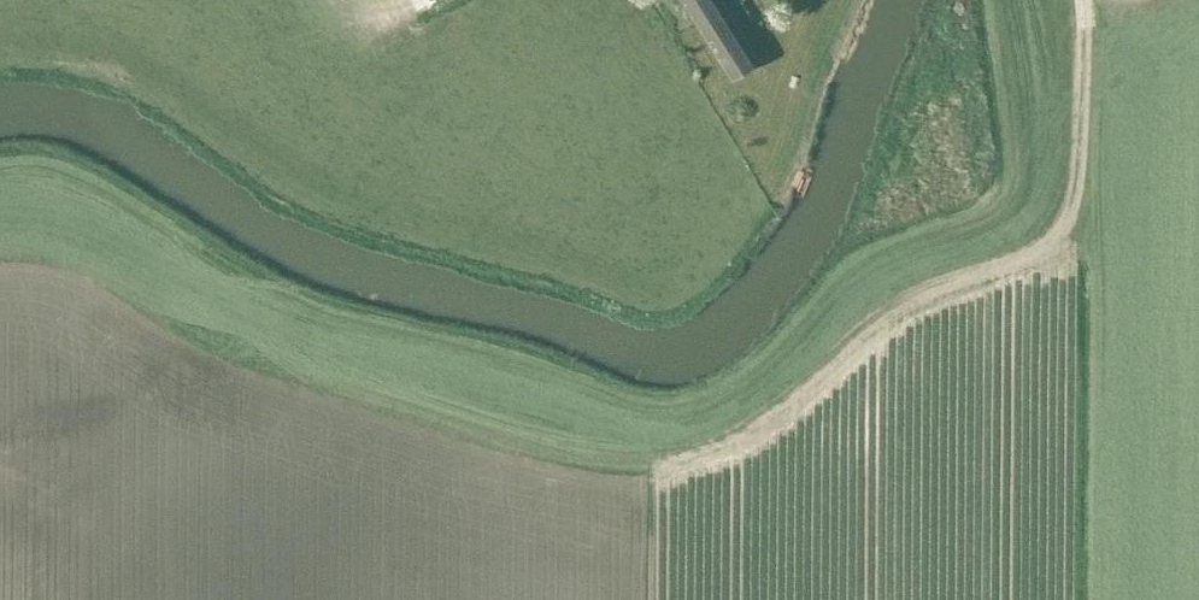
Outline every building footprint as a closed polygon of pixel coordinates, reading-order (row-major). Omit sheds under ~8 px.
[(730,77),(760,59),(724,0),(683,0),(730,77)]
